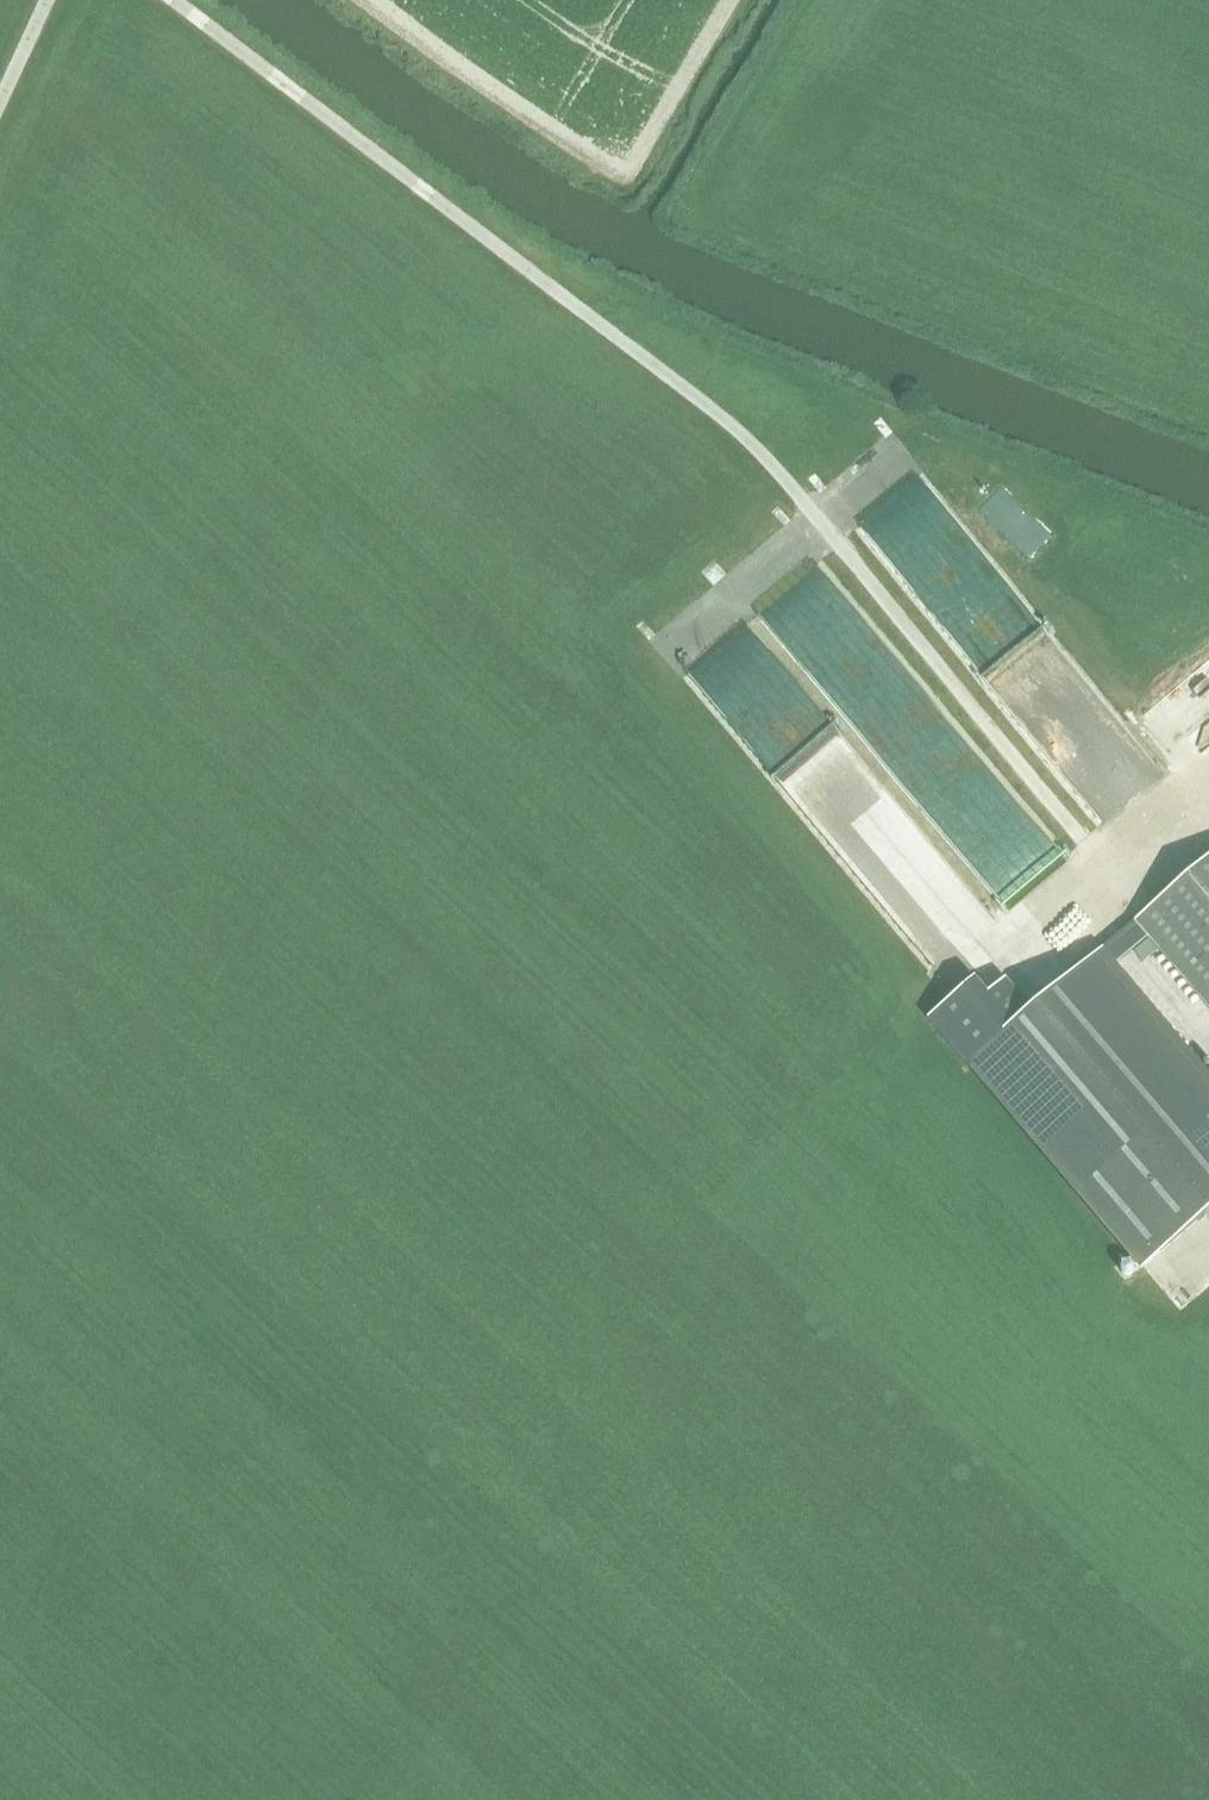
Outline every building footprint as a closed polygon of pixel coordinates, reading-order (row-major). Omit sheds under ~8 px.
[(1134,921),(1148,937),(1208,1009),(1208,857),(1134,921)] [(926,1020),(965,1065),(971,1059),(1080,1188),(1077,1191),(1133,1256),(1129,1259),(1131,1261),(1129,1263),(1128,1263),(1128,1262),(1127,1262),(1126,1262),(1125,1263),(1124,1263),(1123,1263),(1122,1264),(1121,1265),(1121,1266),(1120,1266),(1120,1267),(1120,1268),(1119,1269),(1119,1270),(1119,1271),(1120,1271),(1120,1272),(1120,1273),(1121,1274),(1122,1275),(1123,1276),(1124,1276),(1124,1277),(1125,1277),(1126,1277),(1127,1277),(1128,1277),(1129,1277),(1129,1276),(1130,1276),(1131,1275),(1132,1275),(1132,1274),(1133,1274),(1133,1273),(1133,1272),(1134,1271),(1134,1270),(1134,1269),(1134,1268),(1134,1267),(1135,1266),(1137,1268),(1140,1265),(1143,1268),(1208,1211),(1208,1081),(1114,966),(1148,937),(1134,921),(1081,966),(1049,993),(1028,1011),(1003,981),(985,997),(972,981),(946,1003),(926,1020)]
